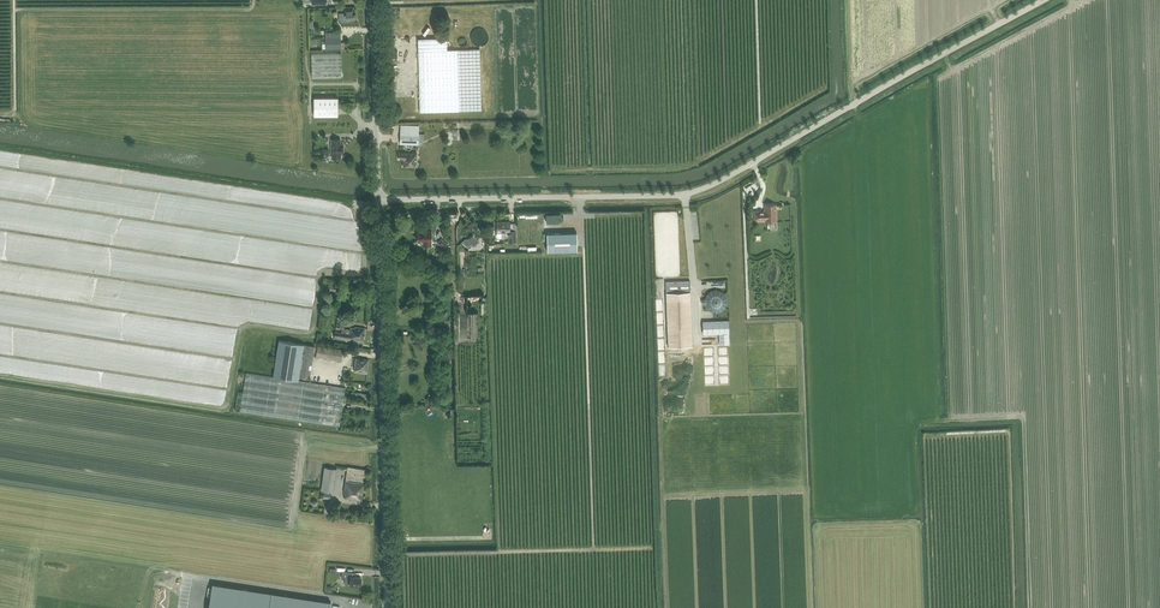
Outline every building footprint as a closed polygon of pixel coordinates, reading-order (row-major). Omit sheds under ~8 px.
[(344,13),(338,13),(338,21),(345,20),(345,21),(349,21),(349,20),(355,19),(354,12),(352,12),(352,8),(344,9),(344,13)] [(488,38),(488,37),(488,35),(487,33),(486,32),(485,31),(484,29),(482,29),(481,28),(479,28),(477,28),(476,29),(474,30),(473,31),(472,32),(471,33),(471,35),(471,37),(471,38),(471,40),(472,42),(473,43),(474,44),(476,45),(478,45),(479,45),(481,45),(483,45),(484,44),(485,43),(486,41),(487,40),(488,38)] [(340,37),(326,37),(326,49),(341,49),(340,37)] [(446,38),(417,38),(418,50),(446,50),(446,38)] [(418,50),(420,112),(481,110),(479,49),(446,50),(418,50)] [(311,54),(312,78),(341,77),(341,53),(311,54)] [(314,98),(314,116),(338,116),(338,97),(314,98)] [(400,143),(418,144),(418,133),(400,133),(400,143)] [(331,144),(331,154),(332,154),(332,158),(341,158),(341,154),(343,154),(343,144),(341,144),(340,139),(331,139),(331,144)] [(417,152),(399,152),(398,159),(403,159),(403,166),(415,167),(415,163),(416,163),(417,152)] [(754,220),(766,219),(766,221),(776,221),(775,204),(765,205),(765,211),(754,211),(754,220)] [(509,221),(497,222),(497,233),(501,233),(501,237),(502,238),(503,238),(504,238),(506,238),(506,237),(508,237),(508,242),(516,242),(516,230),(516,223),(512,223),(510,223),(510,221),(509,221)] [(432,231),(418,231),(418,242),(420,242),(420,243),(421,244),(422,245),(423,245),(423,246),(431,246),(431,241),(432,241),(432,231)] [(577,233),(547,233),(547,251),(578,251),(577,233)] [(448,244),(442,238),(438,242),(444,248),(448,244)] [(467,247),(474,243),(470,238),(464,242),(467,247)] [(690,298),(690,292),(690,281),(666,281),(667,325),(668,347),(692,346),(690,298)] [(335,330),(334,337),(363,341),(365,328),(354,326),(354,328),(350,327),(350,329),(343,328),(344,318),(338,317),(336,327),(342,328),(342,331),(335,330)] [(728,320),(703,321),(703,334),(729,333),(728,320)] [(279,340),(273,377),(298,381),(298,380),(304,344),(279,340)] [(300,377),(310,378),(315,346),(306,344),(300,377)] [(318,346),(316,357),(341,361),(343,350),(318,346)] [(354,371),(367,373),(369,359),(356,357),(354,371)] [(298,381),(273,377),(261,375),(246,373),(240,411),(340,426),(346,388),(298,380),(298,381)] [(321,491),(333,492),(336,468),(325,467),(321,491)] [(346,478),(347,478),(346,480),(344,492),(345,492),(344,497),(361,500),(364,483),(348,480),(348,478),(364,481),(366,470),(348,467),(346,478)] [(342,571),(342,578),(345,578),(344,583),(350,583),(350,585),(361,585),(361,584),(361,581),(361,576),(351,576),(351,578),(349,578),(349,572),(342,571)] [(209,607),(330,607),(331,602),(212,584),(209,607)]
